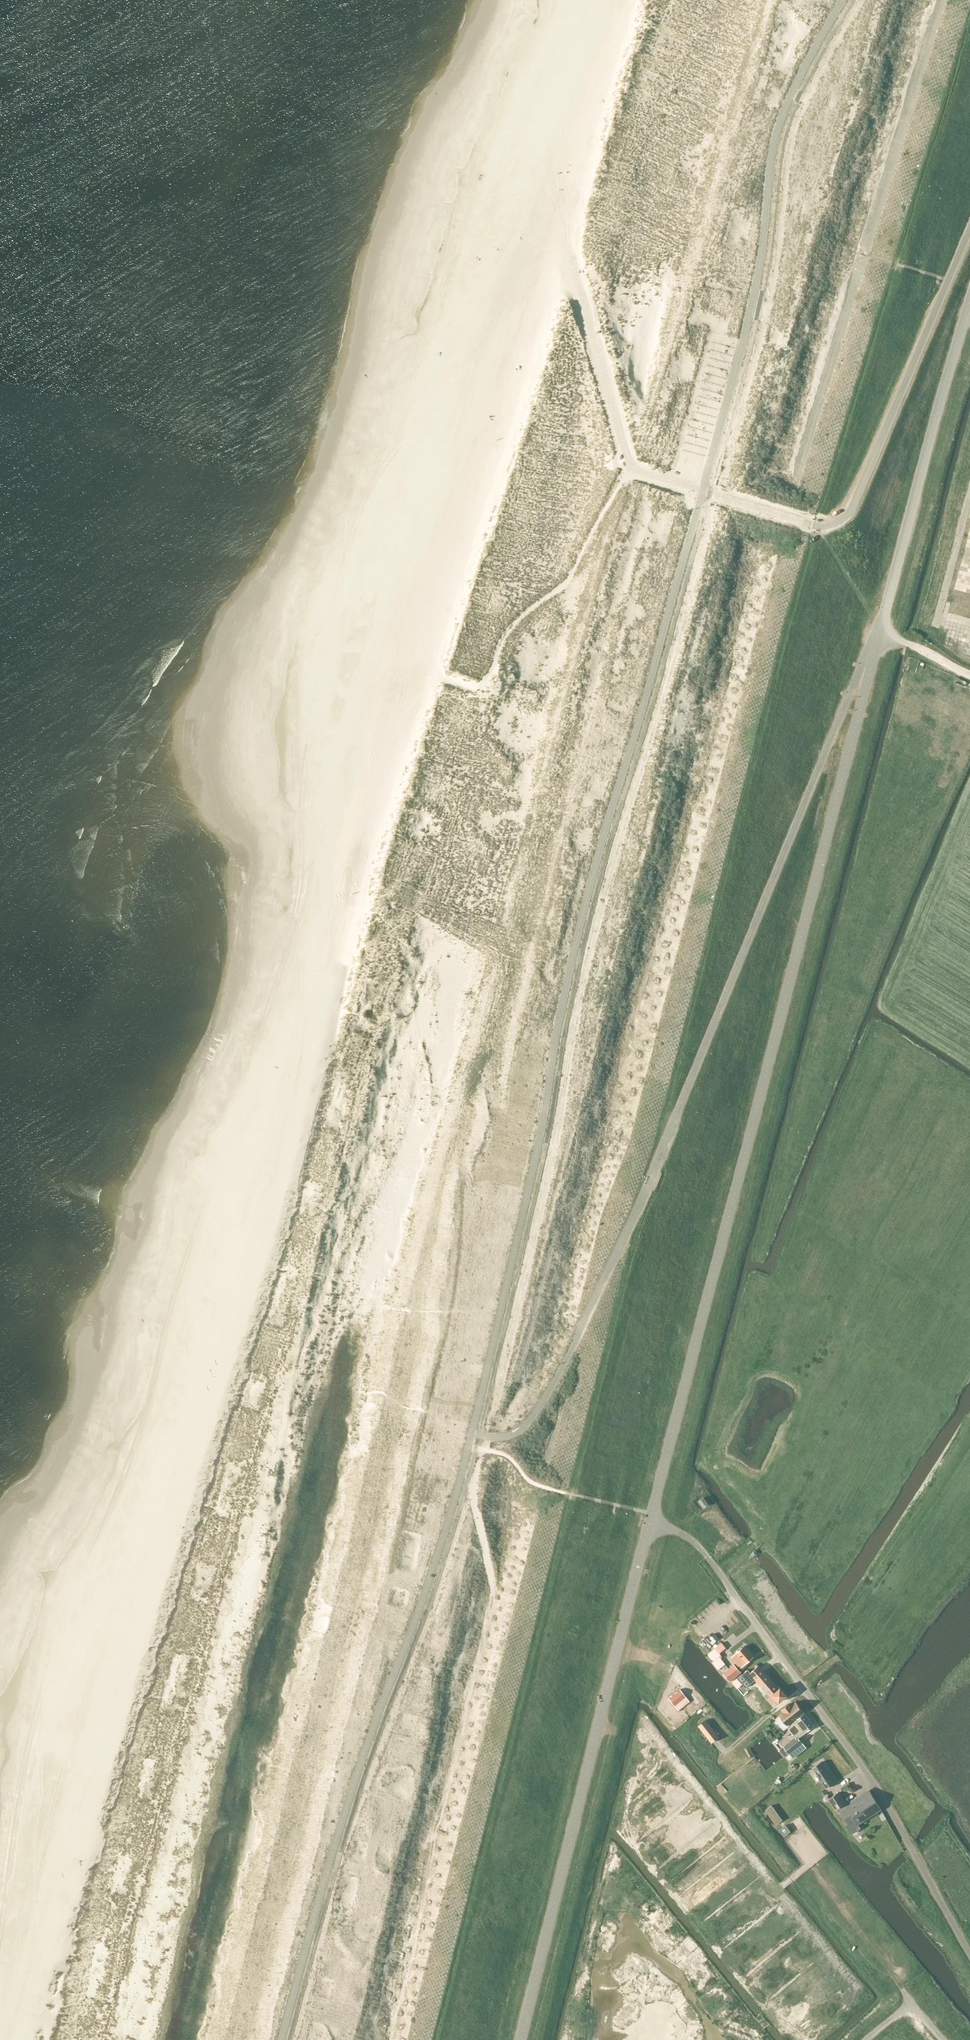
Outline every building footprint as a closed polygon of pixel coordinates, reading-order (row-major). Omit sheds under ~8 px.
[(621,22),(614,20),(612,27),(618,29),(621,22)] [(704,1496),(699,1501),(704,1507),(709,1504),(704,1496)] [(754,1656),(745,1645),(731,1657),(740,1668),(742,1667),(744,1668),(748,1665),(746,1663),(754,1656)] [(714,1660),(712,1662),(718,1669),(726,1664),(720,1656),(722,1655),(716,1647),(708,1654),(714,1660)] [(741,1672),(734,1664),(723,1674),(730,1681),(741,1672)] [(759,1665),(750,1672),(748,1669),(732,1682),(738,1688),(743,1684),(746,1688),(755,1680),(767,1693),(765,1695),(773,1705),(778,1700),(779,1702),(788,1695),(781,1686),(779,1687),(759,1665)] [(679,1689),(668,1698),(674,1705),(685,1697),(679,1689)] [(790,1702),(781,1709),(783,1712),(780,1715),(775,1719),(784,1730),(790,1725),(789,1723),(803,1712),(796,1703),(793,1705),(790,1702)] [(779,1749),(785,1756),(789,1753),(793,1758),(807,1748),(803,1743),(799,1738),(815,1726),(805,1713),(797,1719),(788,1728),(793,1735),(789,1738),(790,1740),(783,1746),(779,1749)] [(719,1736),(705,1719),(698,1725),(712,1742),(719,1736)] [(827,1788),(835,1783),(821,1762),(813,1767),(827,1788)] [(849,1824),(847,1825),(850,1830),(850,1831),(852,1834),(861,1828),(858,1823),(881,1808),(869,1790),(847,1805),(838,1792),(828,1799),(835,1810),(836,1809),(839,1813),(841,1812),(849,1824)] [(782,1819),(772,1805),(765,1810),(775,1824),(782,1819)] [(786,1825),(779,1830),(784,1836),(791,1831),(786,1825)]
